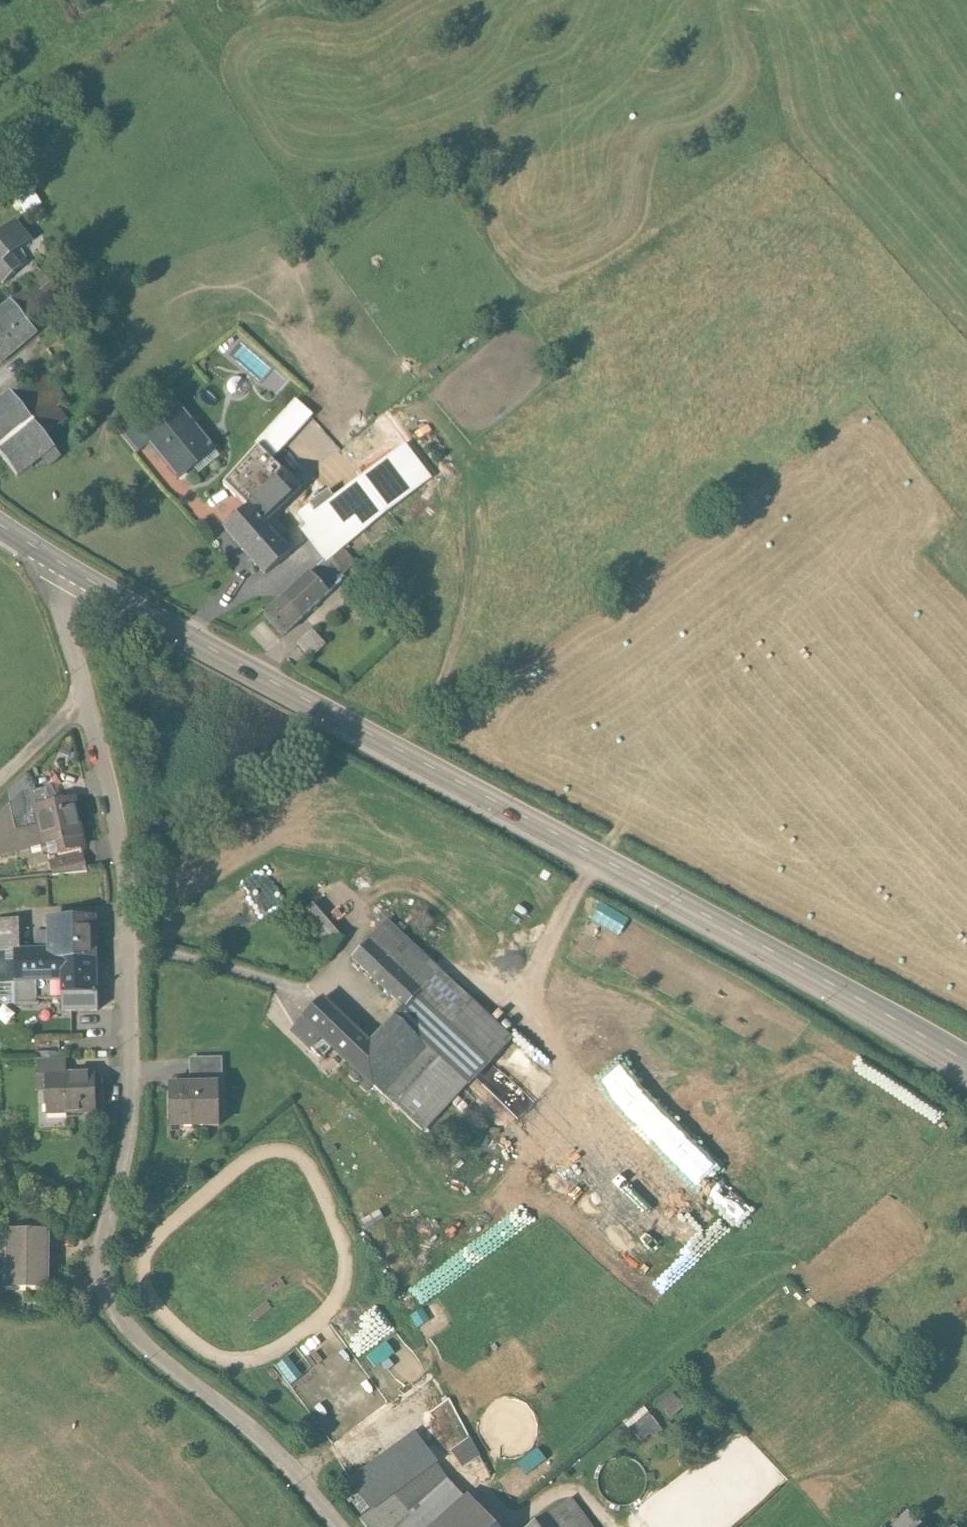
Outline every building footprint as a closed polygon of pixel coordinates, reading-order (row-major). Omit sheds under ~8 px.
[(16,215),(0,227),(0,282),(1,283),(23,266),(15,255),(35,239),(16,215)] [(45,337),(13,297),(0,307),(0,366),(45,337)] [(57,449),(49,434),(80,412),(48,369),(15,392),(11,389),(0,398),(0,453),(21,478),(57,449)] [(133,416),(116,431),(136,455),(148,444),(179,481),(219,447),(176,398),(142,426),(133,416)] [(245,506),(288,466),(277,455),(315,414),(297,398),(222,479),(245,506)] [(432,476),(406,443),(338,498),(331,489),(300,514),(309,525),(303,531),(327,561),(432,476)] [(267,575),(294,550),(268,521),(306,486),(288,466),(245,506),(223,526),(267,575)] [(295,551),(304,543),(294,531),(285,539),(295,551)] [(313,568),(284,595),(305,616),(333,590),(313,568)] [(284,595),(263,615),(283,637),(305,616),(284,595)] [(314,660),(329,643),(315,629),(297,644),(314,660)] [(23,794),(36,792),(32,780),(27,775),(8,794),(12,806),(23,794)] [(59,802),(51,788),(36,792),(23,794),(12,806),(10,808),(10,806),(0,817),(0,857),(43,847),(34,808),(59,802)] [(53,856),(85,850),(83,838),(84,838),(76,799),(59,802),(34,808),(43,847),(50,846),(53,856)] [(50,863),(52,875),(87,873),(84,856),(50,863)] [(344,936),(315,903),(296,920),(326,953),(344,936)] [(49,963),(100,962),(99,916),(48,917),(49,948),(21,948),(16,948),(16,951),(16,964),(49,963)] [(21,920),(0,920),(0,952),(16,951),(16,948),(21,948),(21,920)] [(432,1048),(470,1085),(512,1040),(443,974),(389,924),(355,960),(406,1008),(398,1016),(432,1048)] [(16,951),(0,952),(0,986),(17,985),(16,964),(16,951)] [(49,963),(16,964),(17,985),(38,985),(38,1013),(63,1012),(62,994),(100,993),(100,962),(49,963)] [(100,993),(62,994),(63,1012),(101,1012),(100,993)] [(334,1050),(350,1066),(374,1042),(326,997),(292,1033),(323,1062),(334,1050)] [(432,1048),(398,1016),(374,1042),(350,1066),(384,1098),(432,1048)] [(470,1085),(432,1048),(384,1098),(423,1134),(470,1085)] [(69,1075),(68,1059),(37,1060),(37,1075),(48,1075),(69,1075)] [(192,1085),(225,1084),(224,1060),(191,1060),(192,1085)] [(49,1118),(102,1117),(101,1074),(69,1075),(48,1075),(49,1118)] [(192,1085),(171,1085),(171,1131),(225,1130),(225,1084),(192,1085)] [(5,1291),(51,1292),(52,1231),(7,1230),(5,1291)] [(686,1405),(674,1393),(662,1404),(673,1416),(686,1405)] [(656,1417),(635,1428),(642,1441),(663,1429),(656,1417)] [(361,1520),(438,1463),(415,1432),(338,1489),(361,1520)] [(464,1465),(482,1457),(474,1438),(456,1446),(464,1465)] [(605,1502),(612,1506),(619,1509),(627,1509),(635,1506),(641,1501),(646,1494),(648,1486),(647,1477),(643,1469),(637,1463),(629,1460),(620,1459),(612,1462),(605,1466),(600,1472),(598,1480),(598,1488),(600,1495),(605,1502)] [(367,1526),(500,1526),(471,1495),(466,1498),(450,1481),(438,1463),(361,1520),(367,1526)] [(574,1499),(536,1526),(594,1526),(574,1499)]
